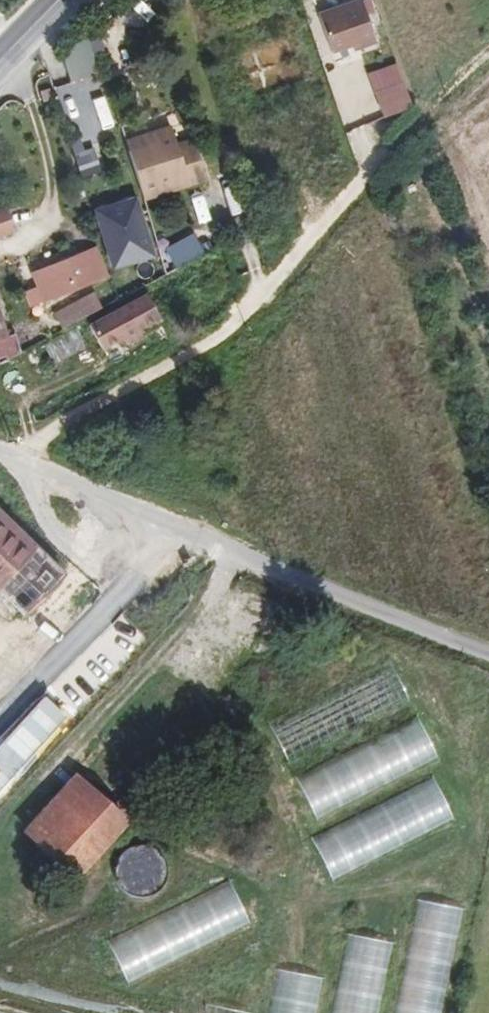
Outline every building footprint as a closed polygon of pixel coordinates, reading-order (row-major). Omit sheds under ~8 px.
[(362,4),(320,18),(333,56),(355,49),(359,47),(361,52),(377,46),(362,4)] [(61,49),(73,81),(99,71),(86,39),(61,49)] [(397,62),(366,73),(381,118),(412,108),(397,62)] [(62,67),(48,71),(53,88),(67,83),(62,67)] [(63,91),(65,97),(71,95),(67,83),(53,88),(55,93),(63,91)] [(63,91),(55,93),(56,99),(65,97),(63,91)] [(186,174),(171,126),(151,133),(154,142),(129,150),(141,188),(186,174)] [(154,142),(151,133),(126,140),(129,150),(154,142)] [(131,206),(94,218),(108,266),(146,254),(131,206)] [(14,232),(5,210),(0,212),(0,238),(14,232)] [(204,257),(198,236),(169,250),(175,271),(204,257)] [(98,248),(32,274),(44,303),(107,277),(98,248)] [(53,313),(62,330),(80,320),(100,310),(92,293),(53,313)] [(89,326),(102,349),(124,338),(128,344),(141,337),(137,330),(159,319),(146,296),(89,326)] [(44,347),(54,365),(86,348),(76,329),(44,347)] [(22,614),(62,571),(0,509),(0,594),(22,614)] [(315,816),(440,759),(420,717),(296,773),(315,816)] [(27,833),(85,880),(134,821),(76,774),(27,833)] [(436,779),(312,834),(330,876),(455,821),(436,779)] [(167,875),(146,844),(112,867),(132,898),(167,875)] [(232,882),(108,937),(127,979),(251,925),(232,882)] [(463,908),(417,899),(396,1012),(444,1012),(463,908)] [(391,940),(345,934),(334,1012),(381,1012),(391,940)] [(324,976),(276,969),(269,1012),(318,1012),(324,976)]
